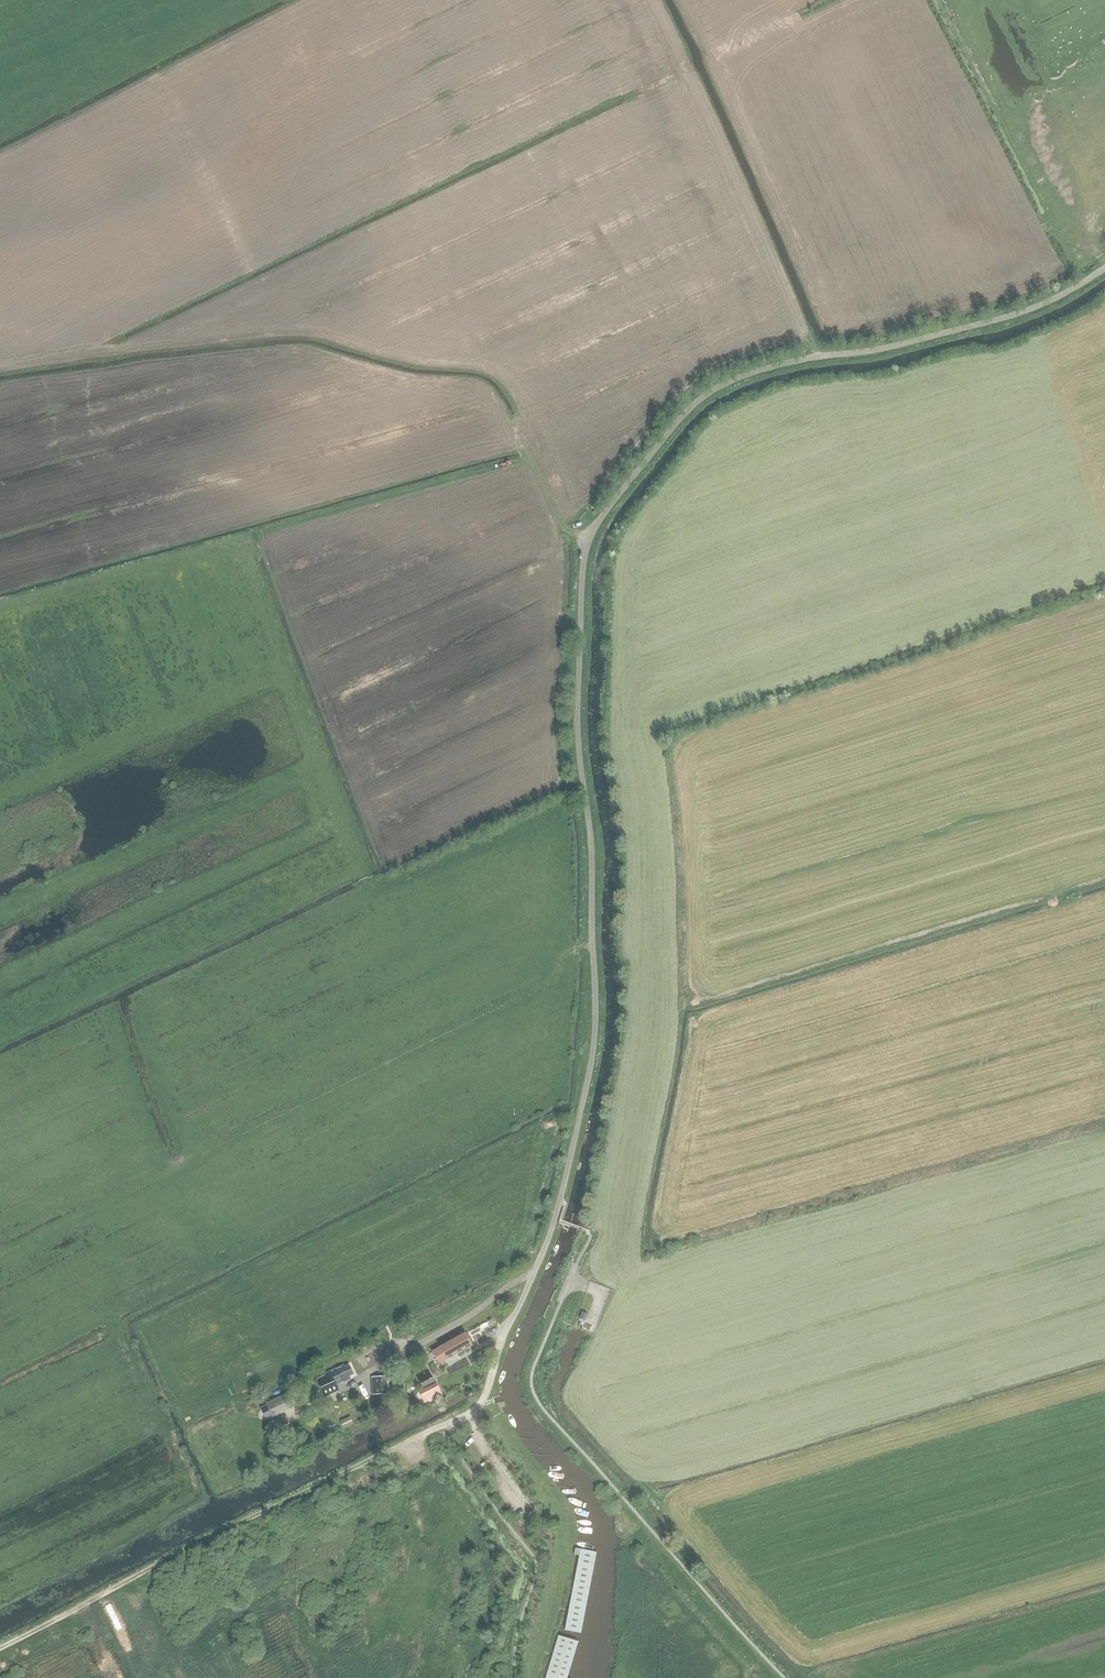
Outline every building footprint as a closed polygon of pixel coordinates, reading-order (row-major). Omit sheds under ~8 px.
[(584,1321),(587,1314),(581,1312),(579,1319),(584,1321)] [(464,1333),(432,1350),(437,1358),(445,1354),(447,1358),(471,1345),(464,1333)] [(325,1377),(318,1381),(326,1397),(335,1392),(339,1390),(336,1386),(350,1379),(349,1377),(353,1374),(349,1366),(345,1368),(343,1365),(323,1375),(325,1377)] [(431,1375),(419,1381),(422,1386),(434,1380),(431,1375)] [(387,1376),(374,1377),(375,1395),(388,1394),(387,1376)] [(436,1384),(424,1390),(430,1402),(443,1396),(436,1384)] [(290,1392),(266,1403),(272,1415),(296,1404),(290,1392)] [(351,1417),(341,1422),(344,1428),(354,1423),(351,1417)] [(574,1554),(580,1555),(565,1630),(581,1633),(596,1552),(575,1548),(574,1554)] [(546,1677),(567,1677),(578,1641),(559,1636),(546,1677)]
